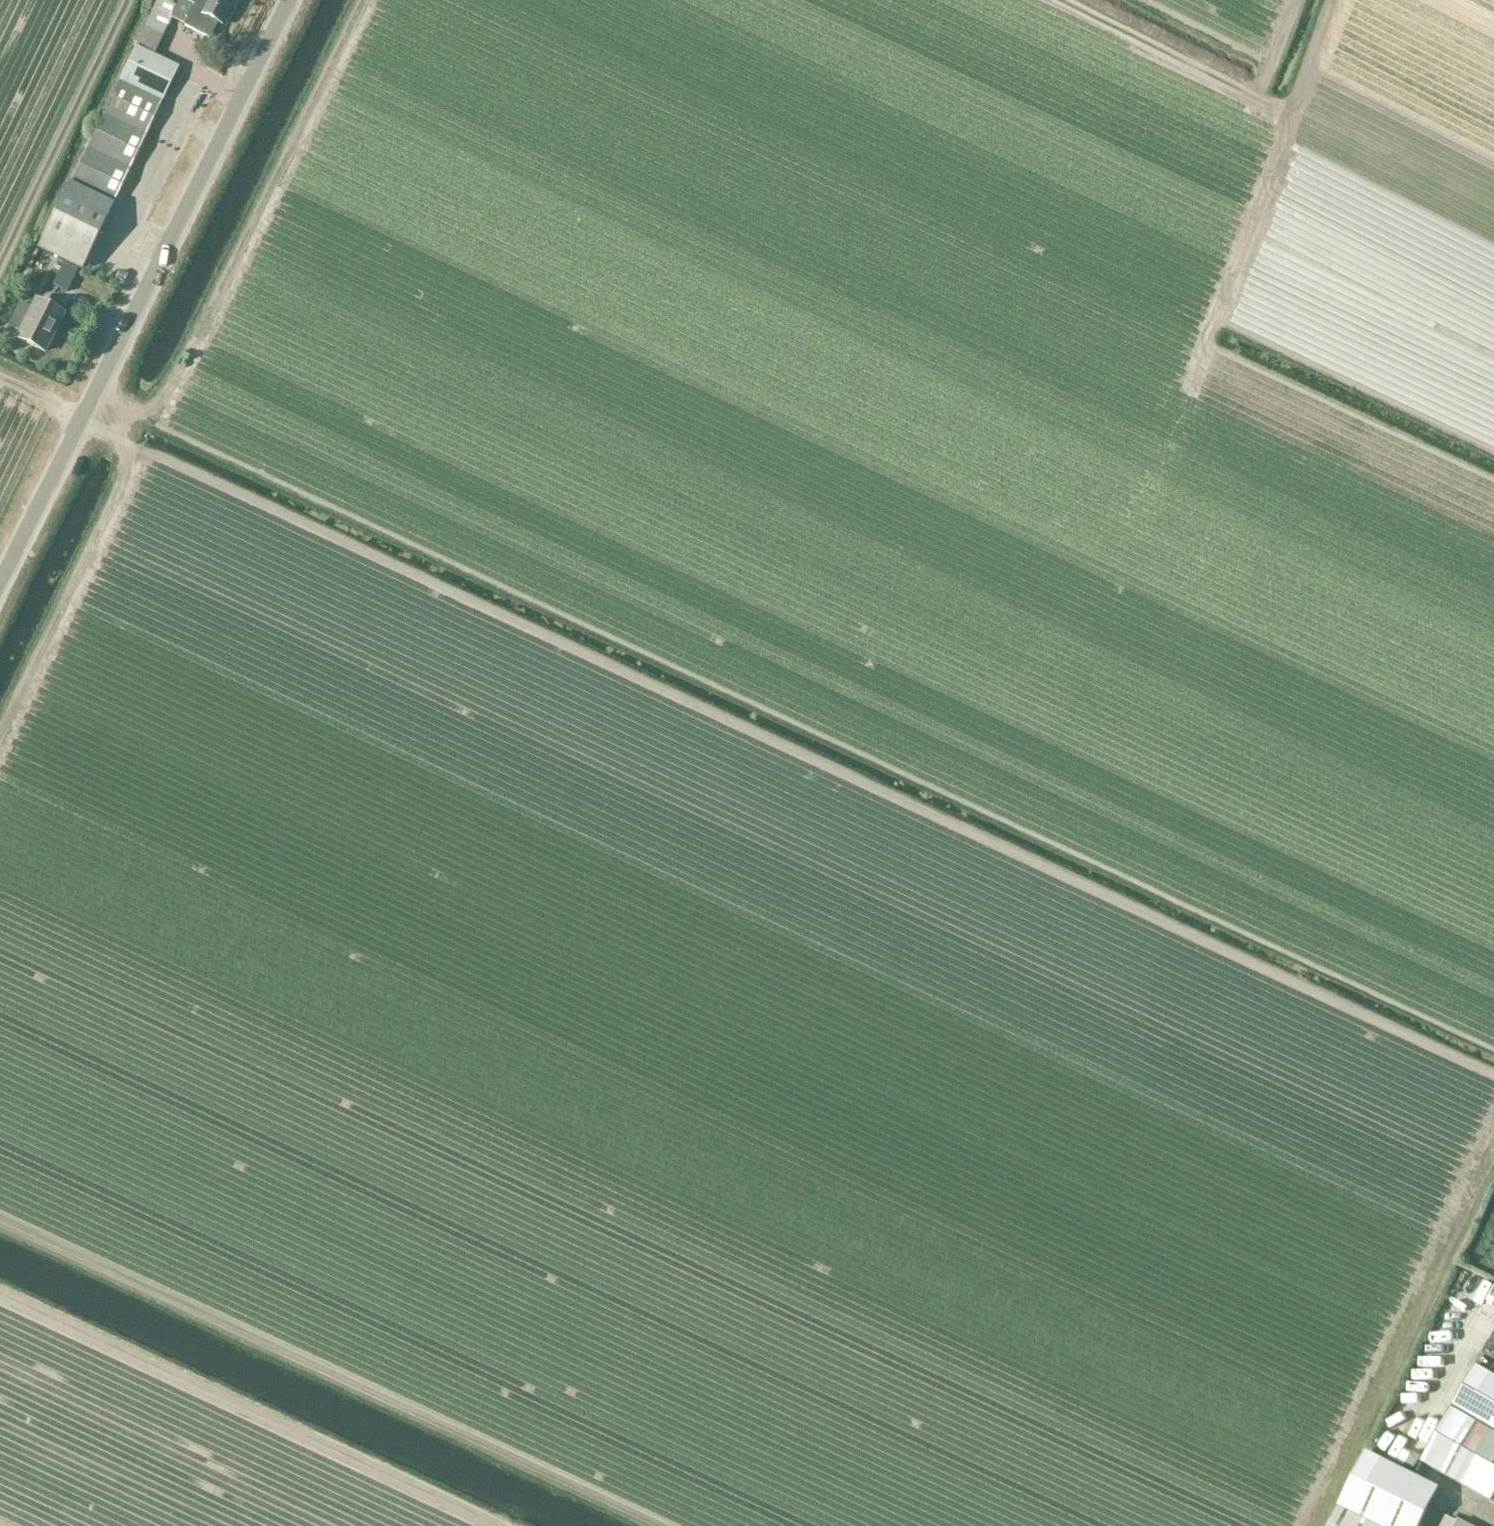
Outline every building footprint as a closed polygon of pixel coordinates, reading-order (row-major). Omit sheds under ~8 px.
[(173,15),(176,7),(162,0),(158,0),(137,47),(70,185),(69,183),(38,249),(83,270),(179,68),(154,57),(173,15)] [(173,15),(186,21),(184,26),(194,31),(210,38),(217,23),(222,26),(235,0),(182,0),(178,8),(176,7),(173,15)] [(38,271),(32,284),(57,297),(64,284),(38,271)] [(18,332),(15,338),(45,352),(63,315),(34,300),(30,308),(19,302),(7,327),(18,332)] [(1476,1366),(1421,1463),(1491,1503),(1493,1497),(1493,1376),(1476,1366)] [(1329,1525),(1420,1525),(1439,1488),(1366,1452),(1329,1525)] [(1458,1519),(1457,1521),(1446,1516),(1441,1525),(1471,1525),(1458,1519)]
